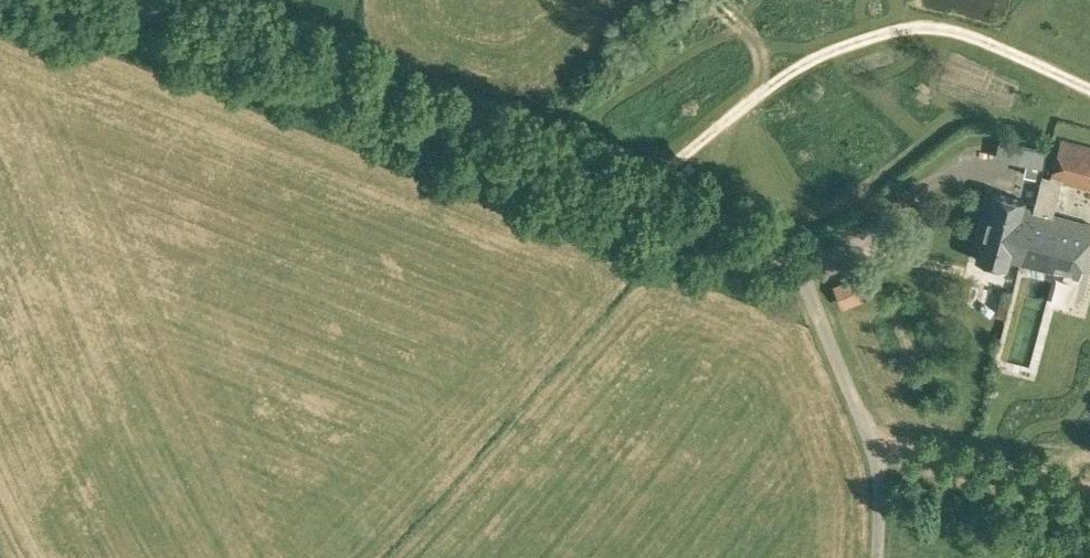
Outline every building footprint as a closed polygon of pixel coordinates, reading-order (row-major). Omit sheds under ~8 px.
[(974,258),(1009,267),(1010,262),(1079,280),(1089,240),(1089,222),(1054,212),(1062,182),(1089,189),(1089,143),(1060,135),(1058,142),(1050,175),(1042,173),(1034,207),(1025,204),(1026,199),(992,190),(974,258)]
